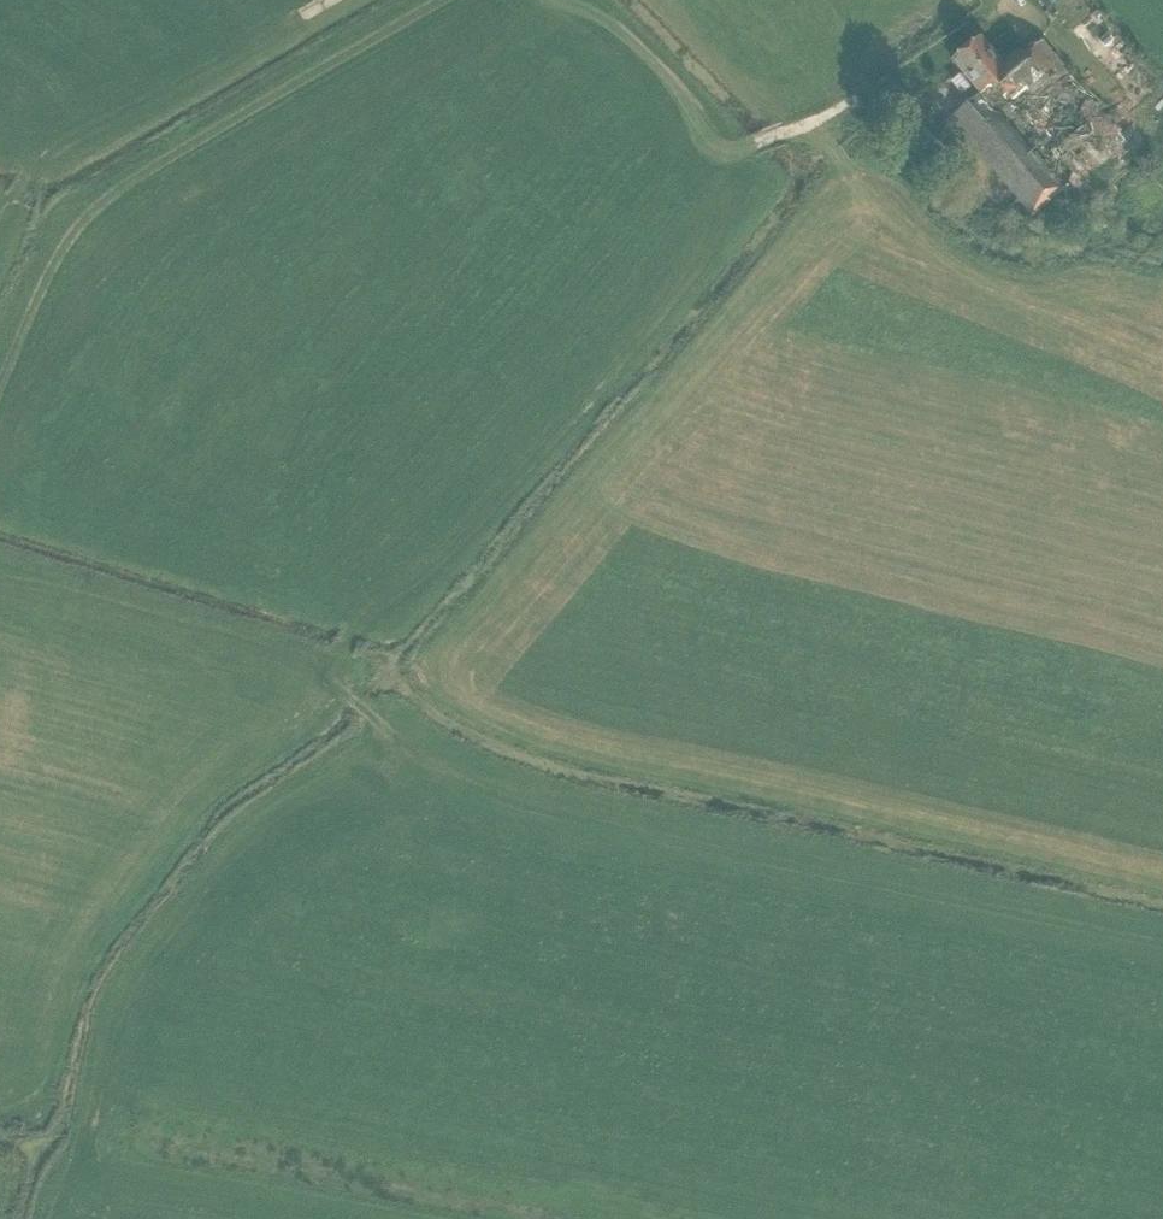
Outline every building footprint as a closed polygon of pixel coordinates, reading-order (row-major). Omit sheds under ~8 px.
[(953,59),(981,93),(951,118),(1032,216),(1124,139),(1043,40),(1026,55),(1023,51),(1005,65),(981,36),(953,59)] [(1033,217),(1126,141),(1124,139),(1032,216),(1033,217)]
